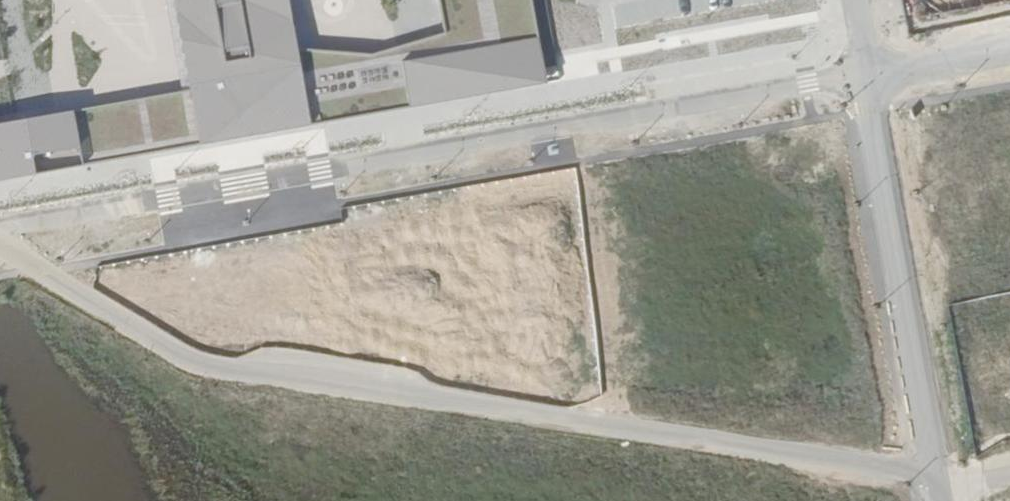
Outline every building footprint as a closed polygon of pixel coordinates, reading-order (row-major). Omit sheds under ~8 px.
[(190,88),(200,144),(549,83),(534,0),(439,0),(445,33),(376,54),(298,49),(289,0),(175,0),(190,88)] [(200,144),(190,88),(0,121),(0,179),(200,144)]
